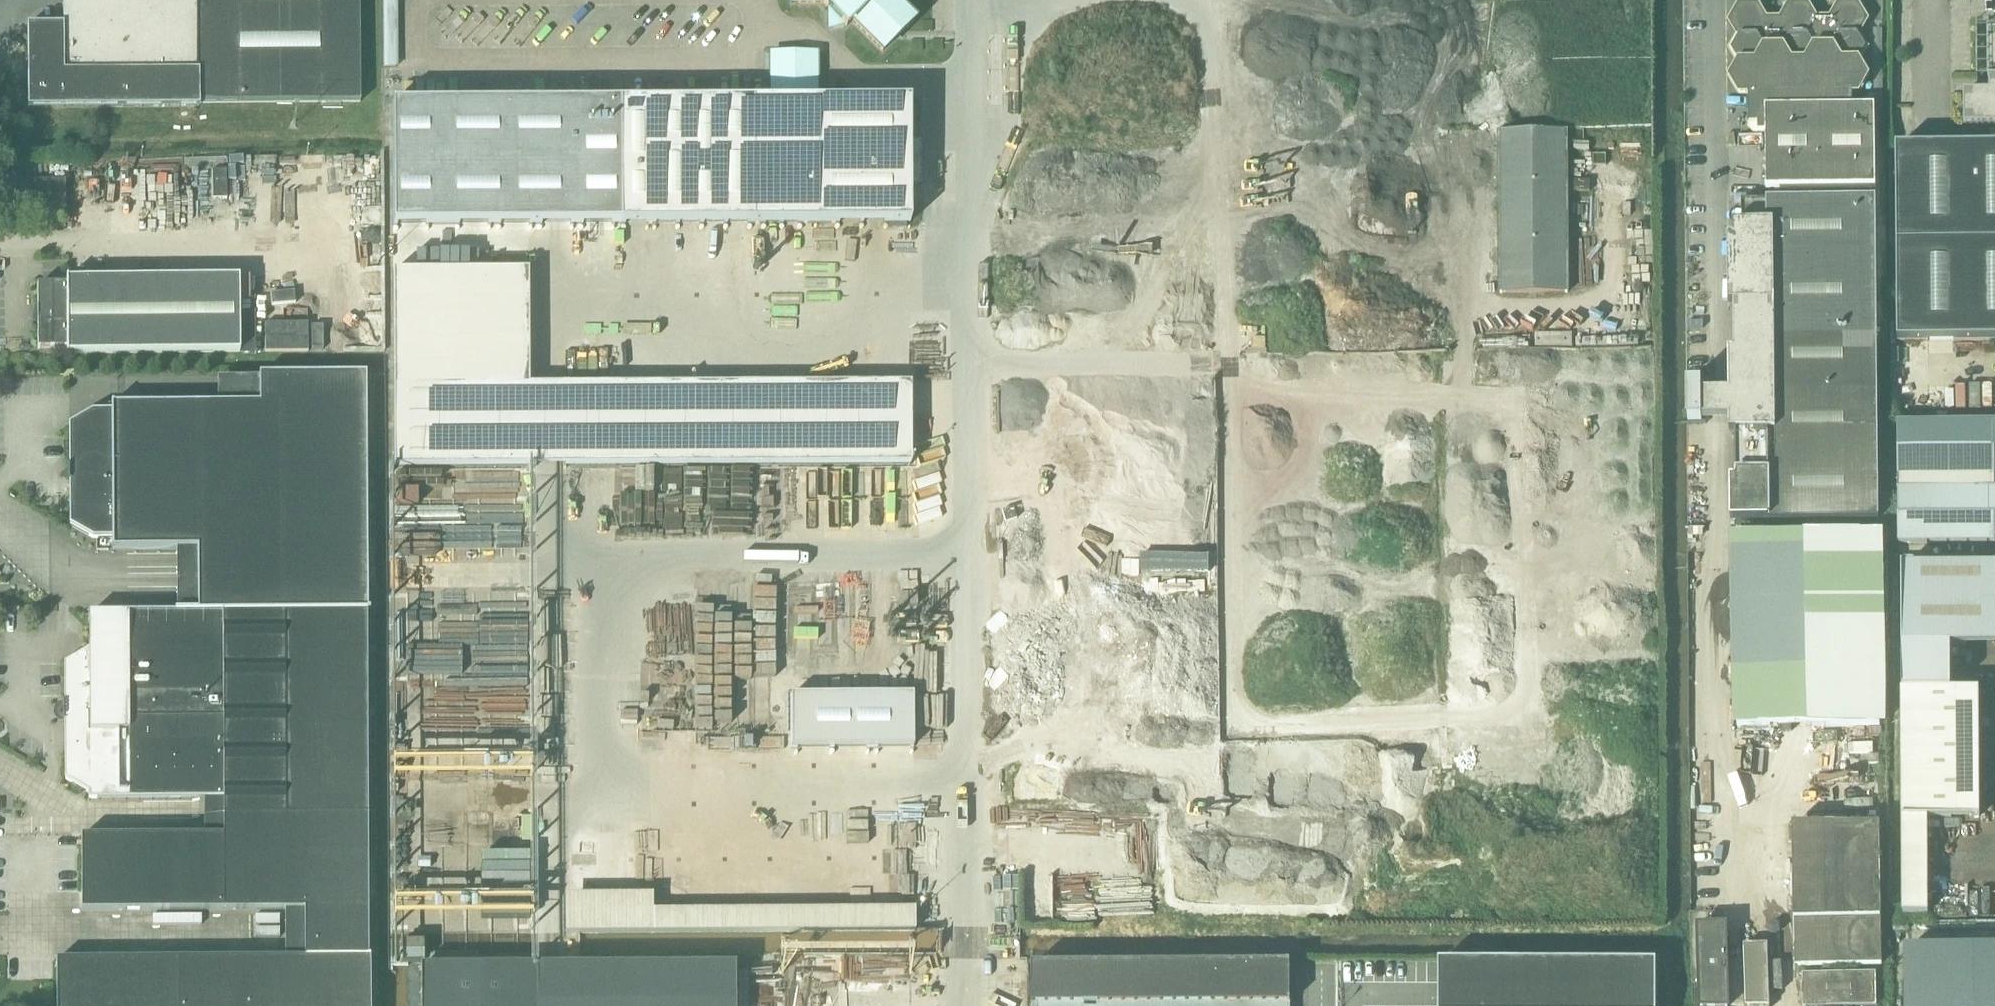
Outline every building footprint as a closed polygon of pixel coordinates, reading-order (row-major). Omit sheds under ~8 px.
[(64,24),(58,24),(58,29),(31,29),(32,104),(359,102),(359,0),(63,0),(64,24)] [(386,66),(400,66),(399,0),(385,0),(386,66)] [(894,0),(792,0),(792,4),(823,3),(829,9),(829,8),(831,10),(828,13),(828,25),(845,25),(847,27),(852,21),(883,52),(914,20),(894,0)] [(1731,79),(1740,94),(1748,94),(1748,126),(1754,126),(1754,134),(1765,134),(1765,189),(1875,188),(1874,108),(1852,108),(1852,93),(1857,93),(1865,77),(1857,63),(1865,49),(1857,34),(1865,20),(1856,5),(1839,5),(1830,19),(1815,19),(1806,5),(1789,6),(1781,20),(1765,20),(1756,6),(1739,6),(1730,21),(1739,36),(1731,50),(1739,64),(1731,79)] [(1994,127),(1994,31),(1987,31),(1988,81),(1988,93),(1963,93),(1963,127),(1994,127)] [(620,103),(392,104),(393,226),(621,224),(907,223),(910,223),(910,184),(922,184),(922,140),(910,140),(910,101),(888,101),(882,101),(835,102),(817,102),(817,93),(816,54),(772,54),(772,102),(620,103)] [(1498,293),(1569,293),(1569,131),(1497,131),(1498,293)] [(1994,341),(1994,147),(1896,148),(1897,342),(1994,341)] [(214,158),(215,196),(231,196),(230,173),(256,172),(255,157),(214,158)] [(1729,433),(1768,432),(1769,481),(1735,482),(1736,523),(1878,522),(1875,200),(1766,201),(1766,225),(1733,226),(1733,236),(1727,236),(1728,307),(1733,307),(1734,351),(1728,351),(1728,392),(1711,392),(1701,392),(1701,381),(1686,381),(1686,417),(1712,417),(1729,417),(1729,433)] [(529,270),(394,271),(395,466),(912,464),(911,384),(530,385),(529,270)] [(66,349),(66,354),(238,352),(238,278),(65,280),(66,285),(37,285),(37,349),(66,349)] [(268,305),(267,348),(312,349),(313,306),(268,305)] [(258,404),(118,405),(113,405),(113,404),(110,404),(110,412),(92,413),(69,426),(69,468),(68,468),(68,484),(69,484),(70,526),(93,539),(112,539),(112,550),(197,549),(197,603),(226,603),(364,602),(363,374),(258,375),(258,404)] [(1897,423),(1898,544),(1994,543),(1994,544),(1994,540),(1994,517),(1994,489),(1994,450),(1994,422),(1897,423)] [(1739,727),(1771,726),(1879,727),(1880,534),(1769,534),(1737,534),(1739,727)] [(1902,568),(1902,649),(1950,648),(1994,648),(1994,567),(1902,568)] [(65,665),(65,700),(65,779),(88,793),(89,799),(222,797),(222,825),(366,824),(364,602),(226,603),(197,603),(197,612),(175,612),(175,614),(89,615),(89,651),(65,665)] [(906,691),(784,691),(784,745),(906,744),(906,691)] [(1951,691),(1902,691),(1903,819),(1928,818),(1980,818),(1979,691),(1951,691)] [(206,815),(206,798),(195,798),(195,815),(206,815)] [(56,1005),(369,1005),(369,956),(367,956),(366,824),(222,825),(222,837),(80,839),(81,913),(304,911),(305,959),(56,962),(56,1005)] [(1799,967),(1882,966),(1879,825),(1796,826),(1799,967)] [(652,896),(564,898),(564,935),(915,934),(915,910),(652,912),(652,896)] [(1701,1005),(1735,1005),(1733,923),(1699,924),(1701,1005)] [(1771,946),(1747,947),(1748,1005),(1772,1005),(1771,946)] [(1908,948),(1909,1005),(1994,1005),(1994,947),(1908,948)] [(1657,963),(1439,962),(1439,1005),(1657,1005),(1657,963)] [(1033,964),(1033,1004),(1291,1003),(1291,963),(1033,964)] [(420,966),(421,1005),(735,1005),(735,965),(420,966)] [(1879,976),(1808,978),(1809,1005),(1880,1005),(1879,976)]
